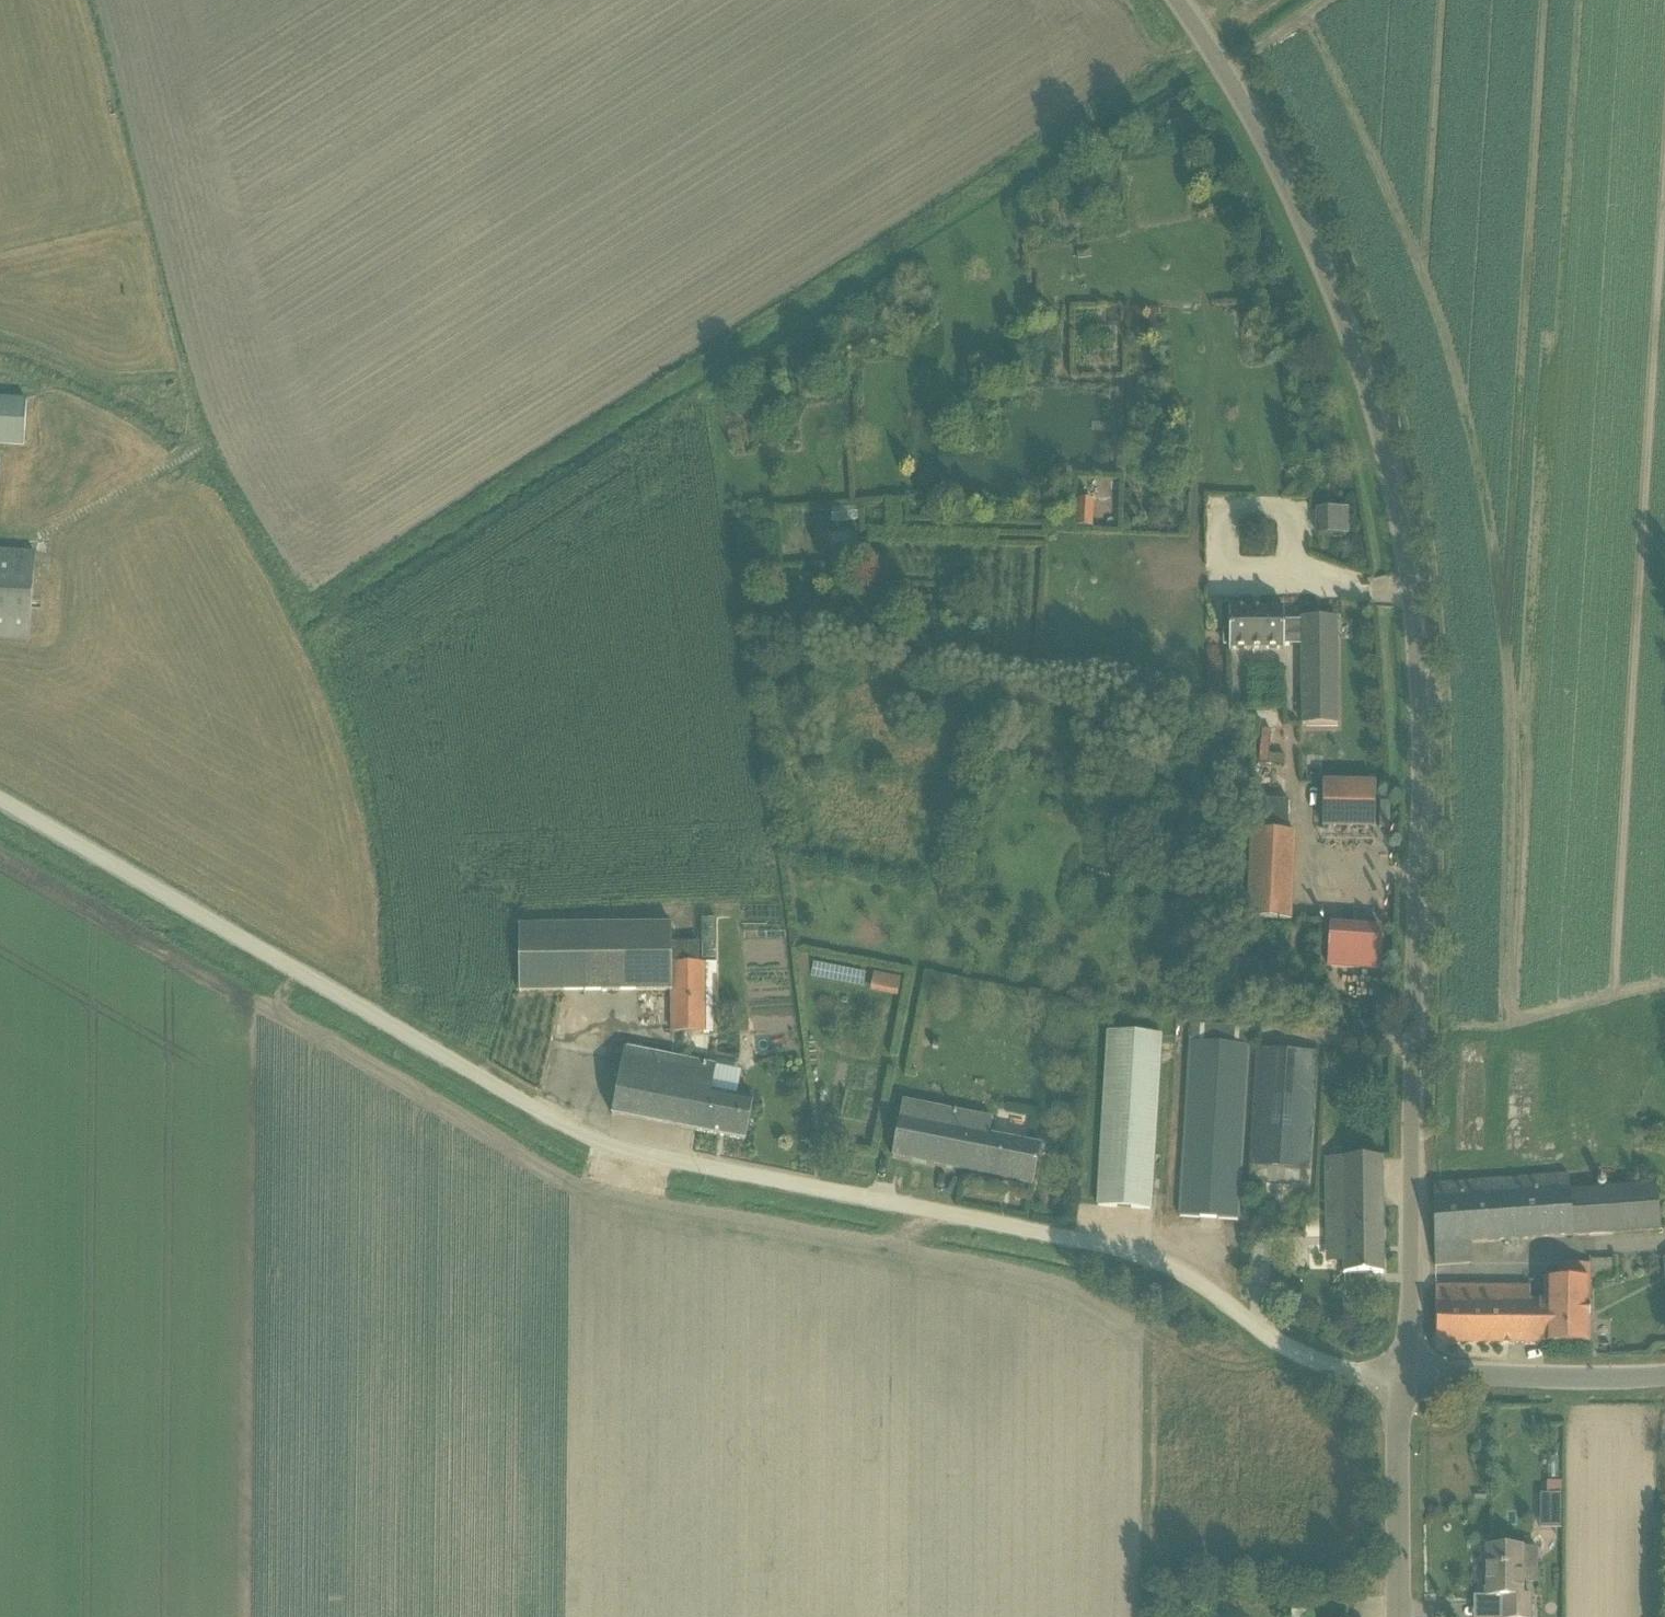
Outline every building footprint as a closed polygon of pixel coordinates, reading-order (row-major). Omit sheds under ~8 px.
[(24,446),(26,400),(0,398),(0,445),(24,446)] [(1351,533),(1350,507),(1316,508),(1317,534),(1351,533)] [(1093,520),(1076,519),(1075,528),(1093,528),(1093,520)] [(37,548),(0,547),(0,636),(34,638),(37,548)] [(1302,645),(1303,723),(1337,723),(1337,618),(1302,618),(1302,622),(1284,622),(1284,609),(1229,610),(1229,631),(1224,631),(1224,646),(1229,646),(1229,650),(1284,650),(1284,645),(1302,645)] [(1323,785),(1322,826),(1375,827),(1375,786),(1323,785)] [(1289,802),(1254,801),(1253,825),(1288,826),(1289,802)] [(1380,803),(1379,829),(1389,829),(1390,803),(1380,803)] [(1248,920),(1291,922),(1295,834),(1252,832),(1248,920)] [(703,921),(704,958),(718,958),(716,921),(703,921)] [(672,922),(521,924),(521,990),(675,987),(675,1030),(718,1030),(717,963),(705,963),(672,965),(672,922)] [(1330,930),(1327,966),(1381,970),(1383,934),(1330,930)] [(872,989),(898,994),(901,979),(874,974),(872,989)] [(1192,1025),(1180,1217),(1238,1221),(1249,1029),(1192,1025)] [(1098,1207),(1150,1210),(1161,1035),(1108,1032),(1098,1207)] [(612,1116),(746,1141),(754,1099),(712,1091),(717,1065),(626,1047),(612,1116)] [(1250,1166),(1308,1170),(1315,1052),(1258,1048),(1250,1166)] [(903,1101),(893,1158),(1033,1186),(1040,1148),(989,1138),(993,1119),(903,1101)] [(1383,1274),(1383,1159),(1339,1160),(1327,1160),(1328,1242),(1345,1242),(1345,1274),(1383,1274)] [(1467,1244),(1570,1236),(1660,1229),(1656,1184),(1566,1190),(1565,1176),(1485,1182),(1434,1185),(1434,1201),(1433,1201),(1435,1266),(1468,1263),(1467,1244)] [(1544,1345),(1589,1346),(1589,1282),(1589,1268),(1559,1267),(1559,1284),(1545,1284),(1545,1304),(1530,1304),(1530,1290),(1435,1287),(1437,1344),(1511,1345),(1544,1345)] [(1458,1395),(1448,1399),(1453,1410),(1463,1406),(1458,1395)] [(1562,1495),(1548,1495),(1548,1512),(1562,1512),(1562,1495)] [(1523,1584),(1537,1584),(1537,1549),(1486,1548),(1486,1598),(1504,1598),(1504,1616),(1531,1616),(1531,1597),(1523,1597),(1523,1584)]
